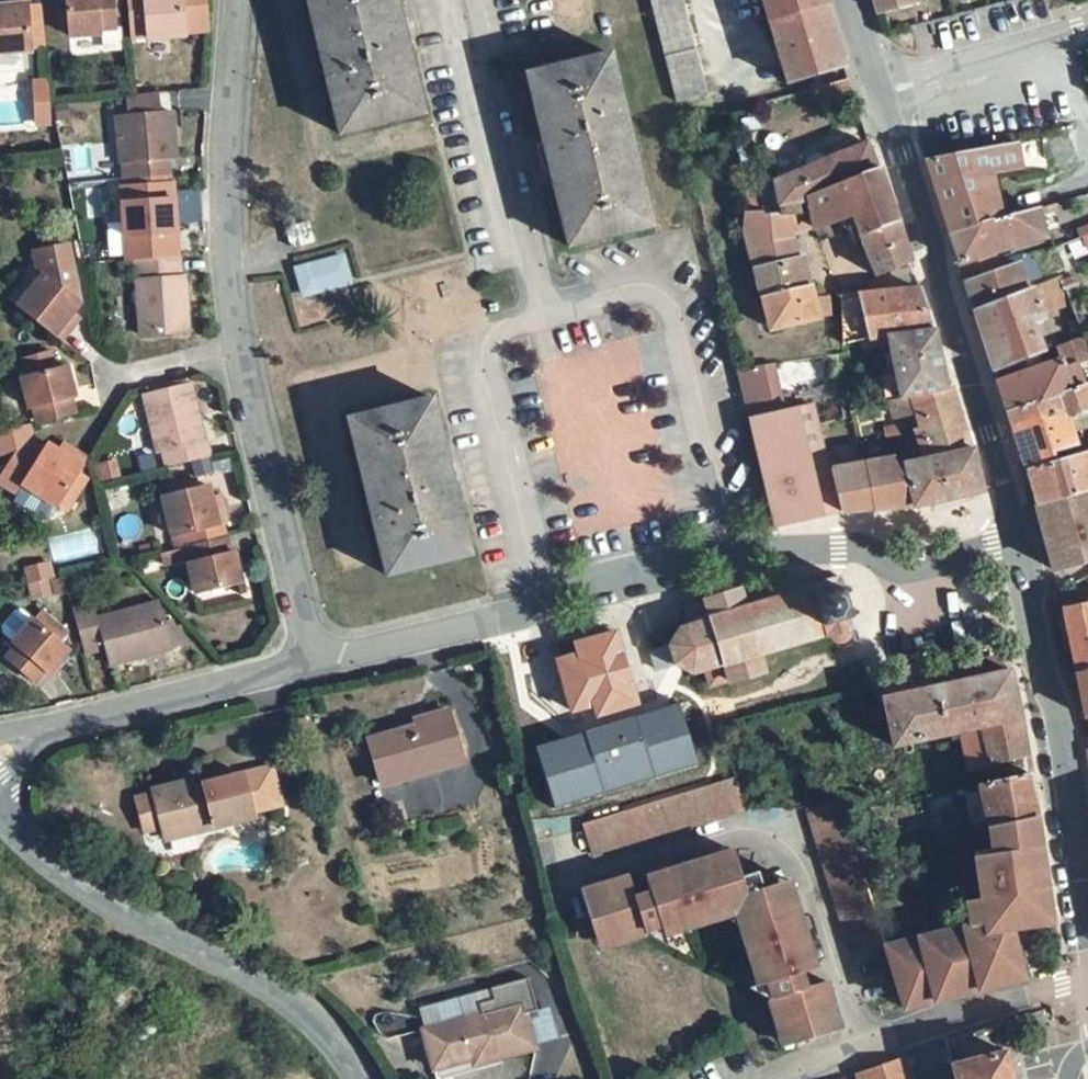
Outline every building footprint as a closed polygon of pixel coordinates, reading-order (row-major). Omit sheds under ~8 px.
[(29,53),(28,40),(43,40),(41,26),(27,26),(25,7),(25,0),(6,0),(7,9),(0,9),(0,55),(29,53)] [(119,28),(118,0),(70,0),(73,35),(105,35),(105,28),(119,28)] [(135,33),(155,32),(155,35),(189,32),(188,30),(211,28),(209,0),(133,0),(135,33)] [(341,136),(425,115),(408,46),(414,44),(408,20),(402,22),(397,0),(308,0),(341,136)] [(676,100),(703,92),(680,0),(651,0),(676,100)] [(825,0),(763,0),(789,84),(847,68),(825,0)] [(27,26),(41,26),(40,6),(25,7),(27,26)] [(29,53),(43,52),(43,40),(28,40),(29,53)] [(612,55),(528,75),(545,144),(539,146),(545,170),(551,169),(570,248),(654,227),(612,55)] [(827,112),(859,103),(851,80),(821,89),(827,112)] [(131,96),(133,114),(160,111),(158,93),(131,96)] [(120,116),(126,177),(175,172),(173,156),(179,156),(174,110),(160,111),(133,114),(120,116)] [(809,199),(877,171),(868,144),(780,182),(782,188),(745,191),(752,209),(753,210),(788,206),(789,209),(809,199)] [(1028,171),(1020,144),(925,159),(950,235),(994,224),(982,183),(1028,171)] [(877,171),(809,199),(819,228),(843,221),(846,228),(858,224),(860,233),(899,221),(882,169),(877,171)] [(124,183),(130,257),(139,256),(178,252),(174,180),(124,183)] [(788,206),(753,210),(755,246),(795,235),(819,228),(809,199),(789,209),(788,206)] [(1050,241),(1040,211),(994,224),(950,235),(960,266),(1050,241)] [(875,275),(913,263),(899,221),(860,233),(864,247),(875,275)] [(795,235),(755,246),(757,266),(758,271),(801,259),(795,235)] [(1065,247),(1070,260),(1085,254),(1087,262),(1087,238),(1065,247)] [(41,270),(15,303),(58,338),(68,325),(61,319),(68,310),(77,300),(70,294),(75,289),(66,242),(37,248),(41,270)] [(195,327),(183,252),(178,252),(139,256),(149,332),(195,327)] [(293,261),(298,293),(353,285),(348,252),(293,261)] [(801,259),(758,271),(778,330),(830,316),(829,297),(817,297),(807,257),(801,259)] [(1022,267),(966,284),(976,315),(1029,294),(1022,267)] [(1029,294),(976,315),(996,376),(1044,358),(1032,328),(1042,325),(1040,316),(1074,304),(1070,292),(1082,288),(1078,274),(1029,294)] [(857,295),(870,340),(891,336),(933,328),(932,320),(921,289),(857,295)] [(857,295),(843,296),(847,345),(870,340),(857,295)] [(75,316),(68,310),(61,319),(68,325),(75,316)] [(893,345),(906,400),(948,390),(933,328),(891,336),(893,345)] [(893,345),(891,336),(870,340),(871,348),(893,345)] [(1064,362),(1067,372),(1087,365),(1087,343),(1061,353),(1064,362)] [(19,352),(23,369),(52,363),(48,345),(19,352)] [(30,403),(35,418),(69,410),(66,398),(71,396),(62,360),(52,363),(23,369),(16,371),(25,404),(30,403)] [(1067,372),(1064,362),(999,385),(1008,415),(1075,392),(1067,372)] [(745,380),(752,410),(783,399),(776,372),(745,380)] [(162,448),(167,463),(211,452),(205,434),(202,435),(188,381),(140,393),(156,450),(162,448)] [(1087,418),(1087,387),(1075,392),(1008,415),(1012,426),(1014,431),(1066,415),(1070,425),(1076,423),(1087,418)] [(948,390),(906,400),(893,403),(899,420),(917,415),(921,427),(930,423),(960,417),(952,389),(948,390)] [(449,463),(434,399),(350,420),(388,577),(473,556),(455,486),(462,485),(456,461),(449,463)] [(752,410),(757,431),(783,537),(845,521),(818,415),(814,416),(789,422),(783,399),(752,410)] [(1062,463),(1062,453),(1084,445),(1076,423),(1070,425),(1066,415),(1014,431),(1026,474),(1062,463)] [(931,460),(971,452),(960,417),(930,423),(921,427),(931,460)] [(0,472),(0,480),(16,490),(22,481),(56,502),(56,501),(76,469),(85,455),(71,446),(66,454),(56,448),(45,441),(40,448),(33,444),(27,421),(0,428),(0,450),(14,446),(14,449),(0,472)] [(61,440),(56,448),(66,454),(71,446),(61,440)] [(916,507),(985,492),(985,489),(976,452),(971,452),(931,460),(919,462),(909,464),(905,465),(911,485),(905,486),(900,466),(898,466),(896,458),(836,470),(846,515),(878,515),(912,508),(916,507)] [(1075,459),(1062,463),(1026,474),(1035,506),(1087,494),(1087,456),(1075,459)] [(119,475),(116,458),(96,462),(99,478),(119,475)] [(905,465),(900,466),(905,486),(911,485),(905,465)] [(56,501),(66,507),(86,475),(76,469),(56,501)] [(160,489),(173,547),(225,535),(222,519),(226,519),(222,502),(211,505),(207,487),(204,478),(160,489)] [(211,505),(222,502),(218,485),(207,487),(211,505)] [(1035,506),(1053,567),(1053,569),(1087,564),(1087,494),(1035,506)] [(230,555),(225,535),(173,547),(157,550),(161,565),(183,560),(182,555),(192,553),(195,566),(189,567),(197,598),(243,587),(235,555),(230,555)] [(708,604),(689,609),(694,626),(682,630),(672,647),(653,653),(659,671),(678,664),(697,673),(712,669),(717,686),(730,682),(731,685),(766,674),(761,655),(825,636),(826,638),(832,636),(834,639),(837,641),(840,642),(842,642),(844,642),(846,641),(848,639),(850,636),(850,634),(850,631),(857,629),(854,618),(855,618),(846,589),(845,589),(842,578),(836,580),(834,578),(833,576),(832,575),(829,574),(827,574),(824,575),(822,576),(820,578),(819,579),(818,583),(818,585),(812,587),(812,589),(748,609),(743,591),(707,601),(708,604)] [(45,576),(25,581),(29,594),(48,589),(45,576)] [(105,661),(167,648),(160,620),(155,604),(95,615),(90,601),(69,605),(79,650),(101,645),(105,661)] [(3,654),(31,679),(41,667),(44,669),(65,646),(56,637),(30,616),(19,606),(13,606),(0,620),(0,629),(10,638),(10,639),(13,642),(3,654)] [(39,606),(30,616),(56,637),(64,628),(39,606)] [(1079,679),(1087,677),(1087,607),(1067,611),(1079,679)] [(168,617),(160,620),(167,648),(182,644),(178,626),(170,626),(168,617)] [(639,703),(618,634),(575,646),(578,658),(557,664),(569,713),(592,707),(595,716),(639,703)] [(1012,673),(886,700),(894,748),(963,732),(971,771),(1029,761),(1026,740),(1012,673)] [(1087,719),(1087,677),(1079,679),(1087,719)] [(321,698),(318,686),(301,689),(305,702),(321,698)] [(679,705),(536,746),(553,806),(697,765),(679,705)] [(375,744),(387,787),(473,765),(457,709),(428,716),(432,728),(375,744)] [(199,790),(198,782),(141,795),(149,828),(166,825),(219,813),(221,823),(259,814),(259,809),(288,802),(279,763),(273,765),(273,769),(251,775),(250,770),(216,778),(218,786),(199,790)] [(273,765),(250,770),(251,775),(273,769),(273,765)] [(991,829),(1036,820),(1030,774),(985,784),(991,829)] [(746,811),(736,777),(643,806),(654,839),(746,811)] [(216,778),(198,782),(199,790),(218,786),(216,778)] [(813,811),(860,952),(888,943),(862,857),(844,814),(838,802),(813,811)] [(654,839),(643,806),(632,809),(643,842),(654,839)] [(643,842),(632,809),(581,825),(591,858),(643,842)] [(219,813),(166,825),(169,835),(221,823),(219,813)] [(888,943),(908,1010),(938,1002),(933,981),(954,976),(959,997),(1021,981),(1013,927),(1012,916),(1028,915),(1029,924),(1050,922),(1046,892),(1043,868),(1036,820),(991,829),(996,857),(978,861),(982,880),(991,878),(999,915),(990,917),(993,930),(926,944),(924,936),(888,943)] [(755,919),(748,922),(765,982),(777,978),(781,996),(772,1000),(782,1031),(796,1027),(801,1042),(847,1029),(832,979),(809,985),(804,969),(820,963),(793,878),(779,878),(770,861),(748,863),(744,850),(657,878),(662,894),(646,899),(640,877),(594,891),(606,934),(623,930),(627,944),(654,938),(656,928),(675,924),(677,935),(734,918),(732,909),(750,902),(755,919)] [(976,925),(924,936),(926,944),(993,930),(990,917),(999,915),(991,878),(982,880),(986,900),(972,903),(976,925)] [(1012,916),(1013,927),(1029,924),(1028,915),(1012,916)] [(656,928),(654,938),(681,947),(677,935),(675,924),(656,928)] [(606,934),(610,948),(627,944),(623,930),(606,934)] [(933,981),(938,1002),(959,997),(954,976),(933,981)] [(755,984),(772,1000),(781,996),(777,978),(765,982),(755,984)] [(419,1025),(430,1077),(470,1069),(469,1062),(495,1058),(530,1050),(523,1015),(535,1012),(528,979),(490,987),(492,999),(476,1002),(479,1013),(419,1025)] [(796,1027),(782,1031),(787,1046),(801,1042),(796,1027)] [(949,1045),(954,1065),(1005,1053),(1009,1052),(1004,1031),(949,1045)] [(954,1065),(957,1078),(1012,1078),(1005,1053),(954,1065)] [(908,1055),(893,1064),(883,1068),(887,1078),(916,1078),(908,1055)] [(469,1062),(470,1069),(496,1064),(495,1058),(469,1062)] [(883,1068),(867,1074),(869,1078),(887,1078),(883,1068)]
